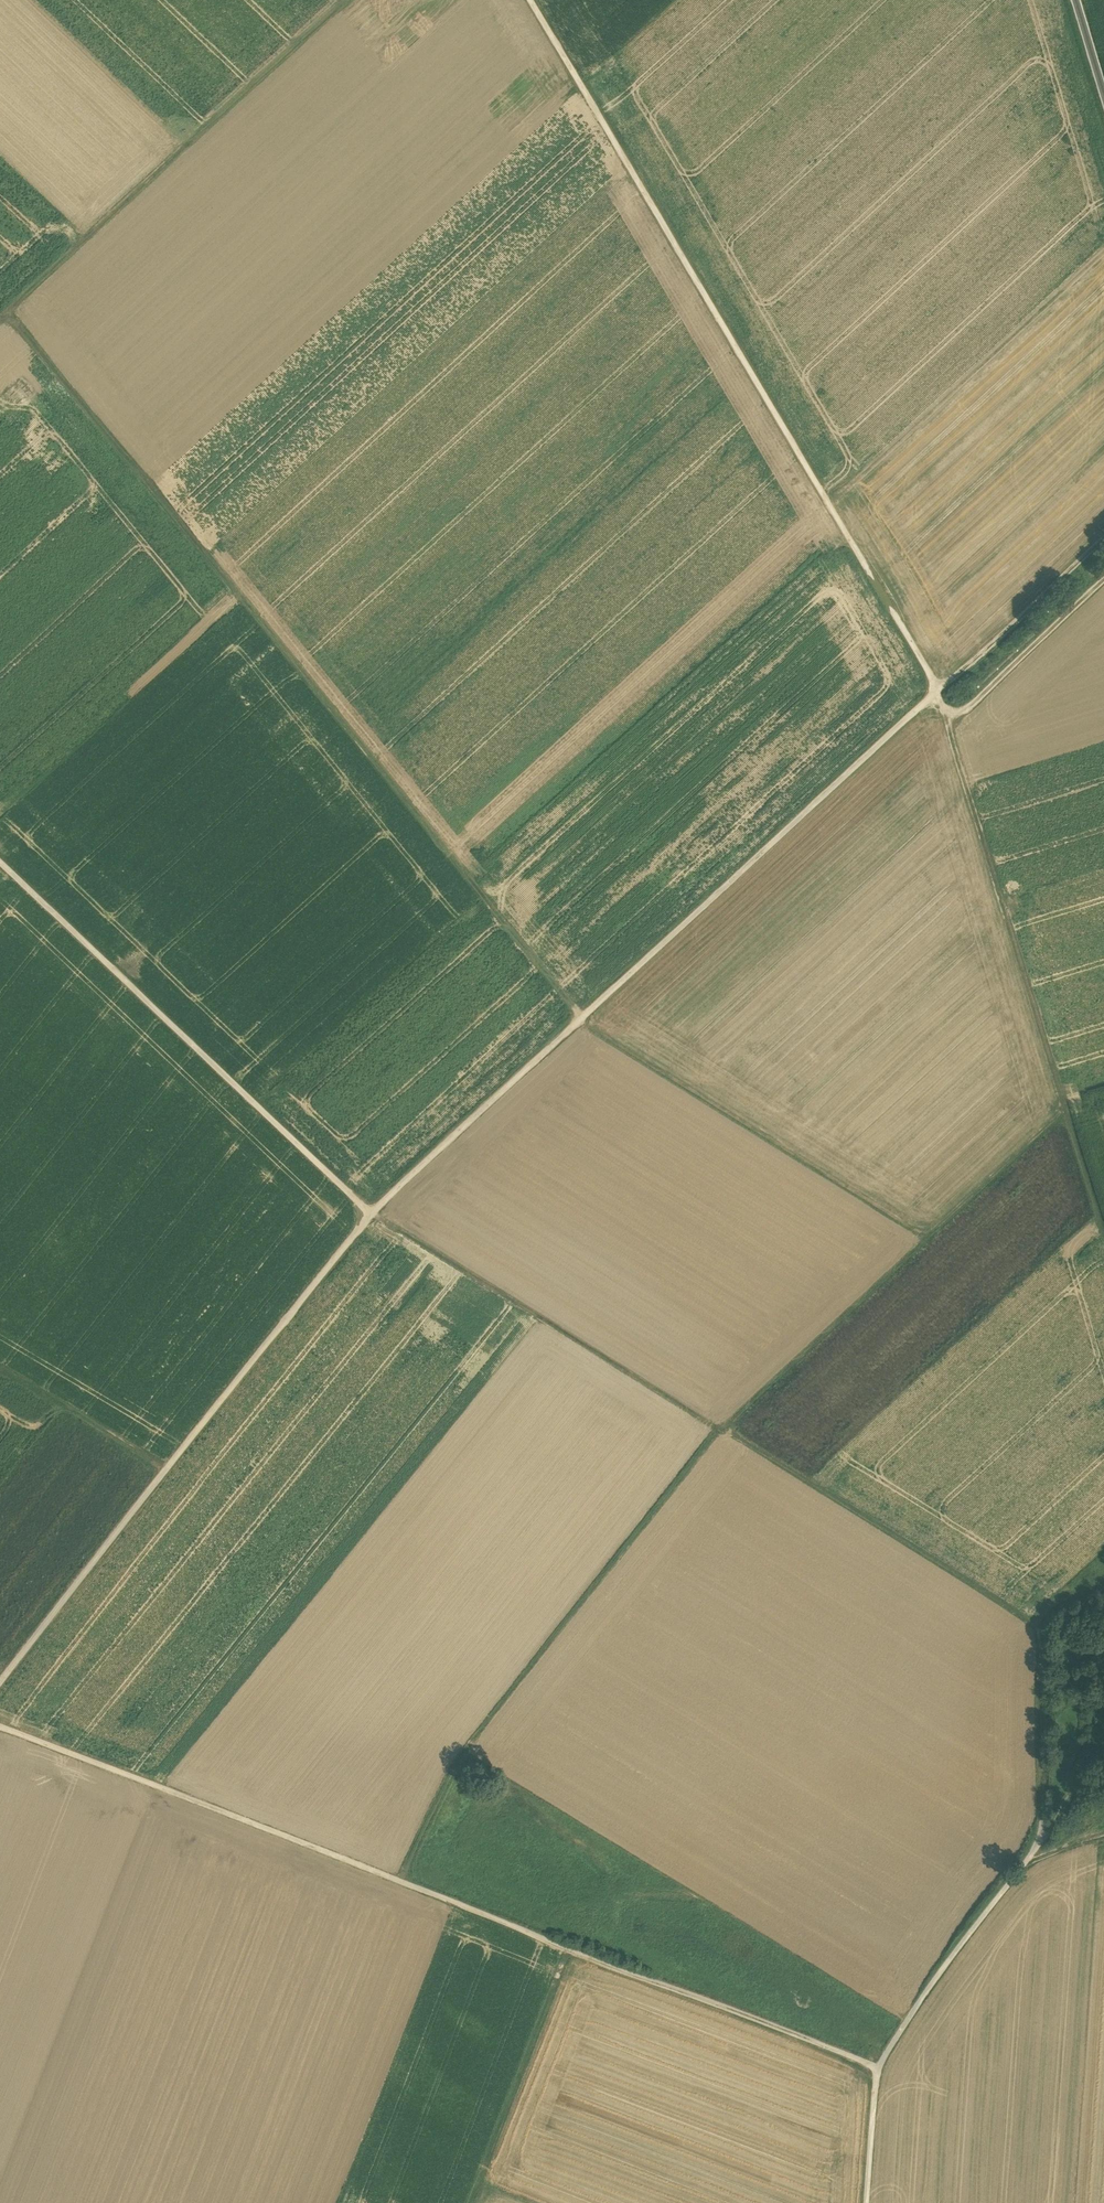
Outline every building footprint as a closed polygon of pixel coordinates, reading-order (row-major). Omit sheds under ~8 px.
[(639,1928),(644,1916),(639,1914),(634,1926),(639,1928)] [(645,1916),(641,1929),(647,1931),(651,1918),(645,1916)]
